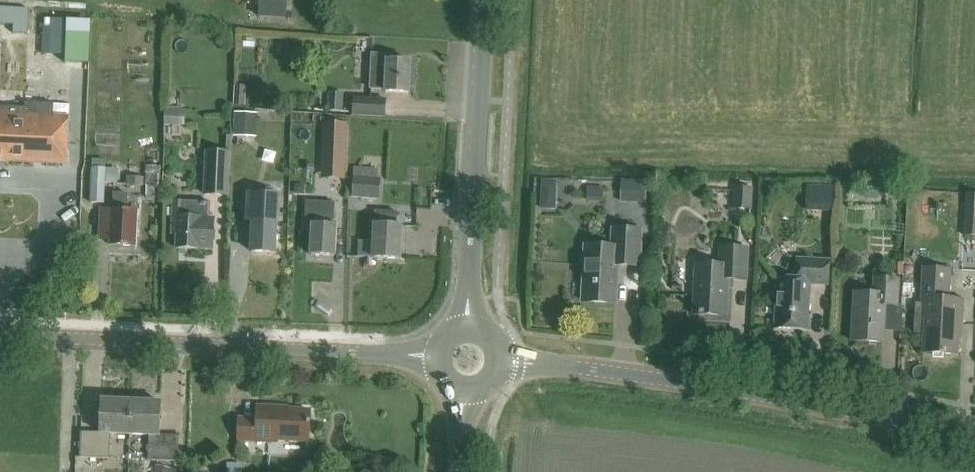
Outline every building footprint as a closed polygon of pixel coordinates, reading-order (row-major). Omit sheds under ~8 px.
[(287,0),(261,0),(260,17),(286,19),(287,0)] [(61,33),(60,65),(78,66),(79,34),(61,33)] [(409,94),(410,61),(394,60),(395,55),(372,54),(370,89),(386,89),(386,92),(409,94)] [(382,115),(382,102),(354,100),(353,114),(382,115)] [(69,117),(53,116),(53,104),(25,103),(25,108),(0,107),(0,162),(9,163),(9,161),(66,164),(69,117)] [(325,125),(324,165),(323,177),(344,178),(344,166),(346,125),(325,125)] [(224,175),(225,167),(225,153),(208,153),(207,174),(206,174),(205,202),(225,203),(226,175),(224,175)] [(147,166),(146,198),(154,198),(155,186),(159,186),(160,166),(147,166)] [(117,183),(117,170),(92,168),(90,202),(104,203),(105,183),(117,183)] [(355,168),(354,185),(354,198),(379,199),(380,179),(378,179),(378,169),(355,168)] [(300,192),(322,190),(321,173),(299,175),(300,192)] [(144,178),(127,177),(126,186),(144,186),(144,178)] [(752,210),(753,186),(734,185),(733,209),(752,210)] [(603,188),(588,187),(587,210),(602,210),(603,188)] [(135,246),(137,211),(126,211),(127,194),(114,193),(113,210),(101,210),(100,224),(111,224),(110,245),(135,246)] [(275,253),(276,221),(277,196),(247,194),(246,220),(253,220),(252,252),(275,253)] [(964,237),(974,238),(974,195),(966,195),(964,237)] [(215,218),(210,218),(211,203),(201,203),(201,202),(174,201),(172,235),(177,235),(176,248),(213,250),(215,218)] [(335,256),(337,226),(327,225),(328,208),(314,207),(313,225),(311,255),(335,256)] [(400,259),(402,226),(397,226),(397,212),(376,211),(375,225),(373,258),(400,259)] [(639,265),(641,231),(613,230),(613,248),(586,247),(583,301),(616,302),(617,272),(615,272),(616,264),(639,265)] [(746,280),(748,248),(721,247),(720,265),(696,264),(694,315),(704,316),(704,315),(726,316),(728,279),(746,280)] [(828,285),(829,261),(797,259),(796,279),(778,278),(775,328),(807,329),(810,284),(828,285)] [(961,329),(963,300),(948,299),(950,269),(923,268),(921,304),(926,304),(924,353),(957,355),(958,329),(961,329)] [(898,307),(899,281),(874,280),(874,295),(856,294),(853,342),(885,344),(887,307),(898,307)] [(110,434),(130,435),(131,401),(102,400),(100,433),(81,432),(80,457),(109,459),(110,434)] [(131,401),(130,435),(150,435),(149,460),(178,461),(179,436),(160,435),(161,403),(131,401)] [(310,426),(310,422),(309,422),(310,411),(280,410),(280,408),(258,407),(257,420),(239,419),(238,440),(272,442),(272,439),(308,441),(309,425),(310,426)] [(154,471),(172,471),(173,468),(156,464),(154,471)]
